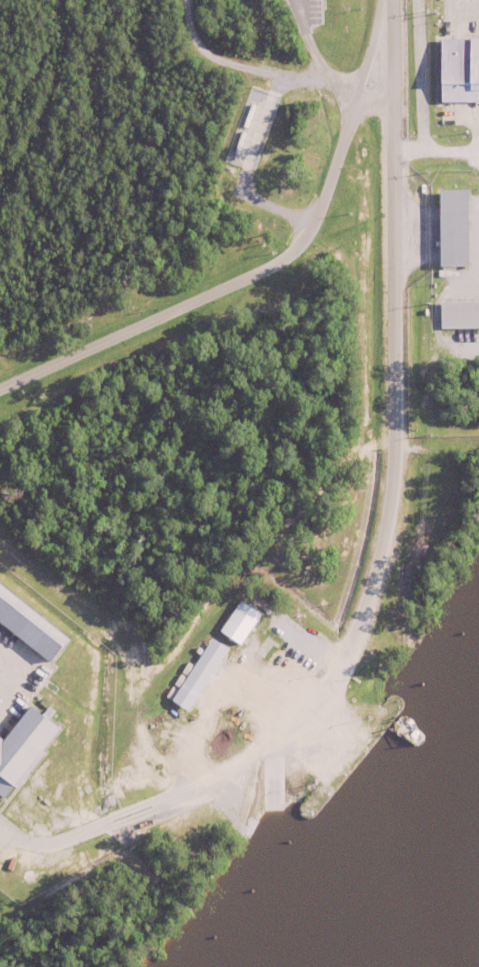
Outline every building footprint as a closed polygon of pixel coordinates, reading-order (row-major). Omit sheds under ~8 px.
[(467,36),(478,36),(478,103),(438,103),(438,38),(467,38),(467,36)] [(436,188),(465,188),(466,266),(437,266),(436,188)] [(437,300),(478,300),(478,328),(437,328),(437,300)] [(45,662),(0,626),(0,588),(63,639),(45,662)] [(237,627),(252,609),(258,615),(243,633),(237,627)] [(287,637),(296,623),(303,628),(294,641),(287,637)] [(224,634),(230,628),(239,636),(233,642),(224,634)] [(172,700),(202,656),(196,652),(199,647),(205,651),(213,638),(230,650),(189,711),(172,700)] [(9,787),(0,799),(0,740),(26,707),(55,730),(39,750),(41,752),(12,789),(9,787)]
